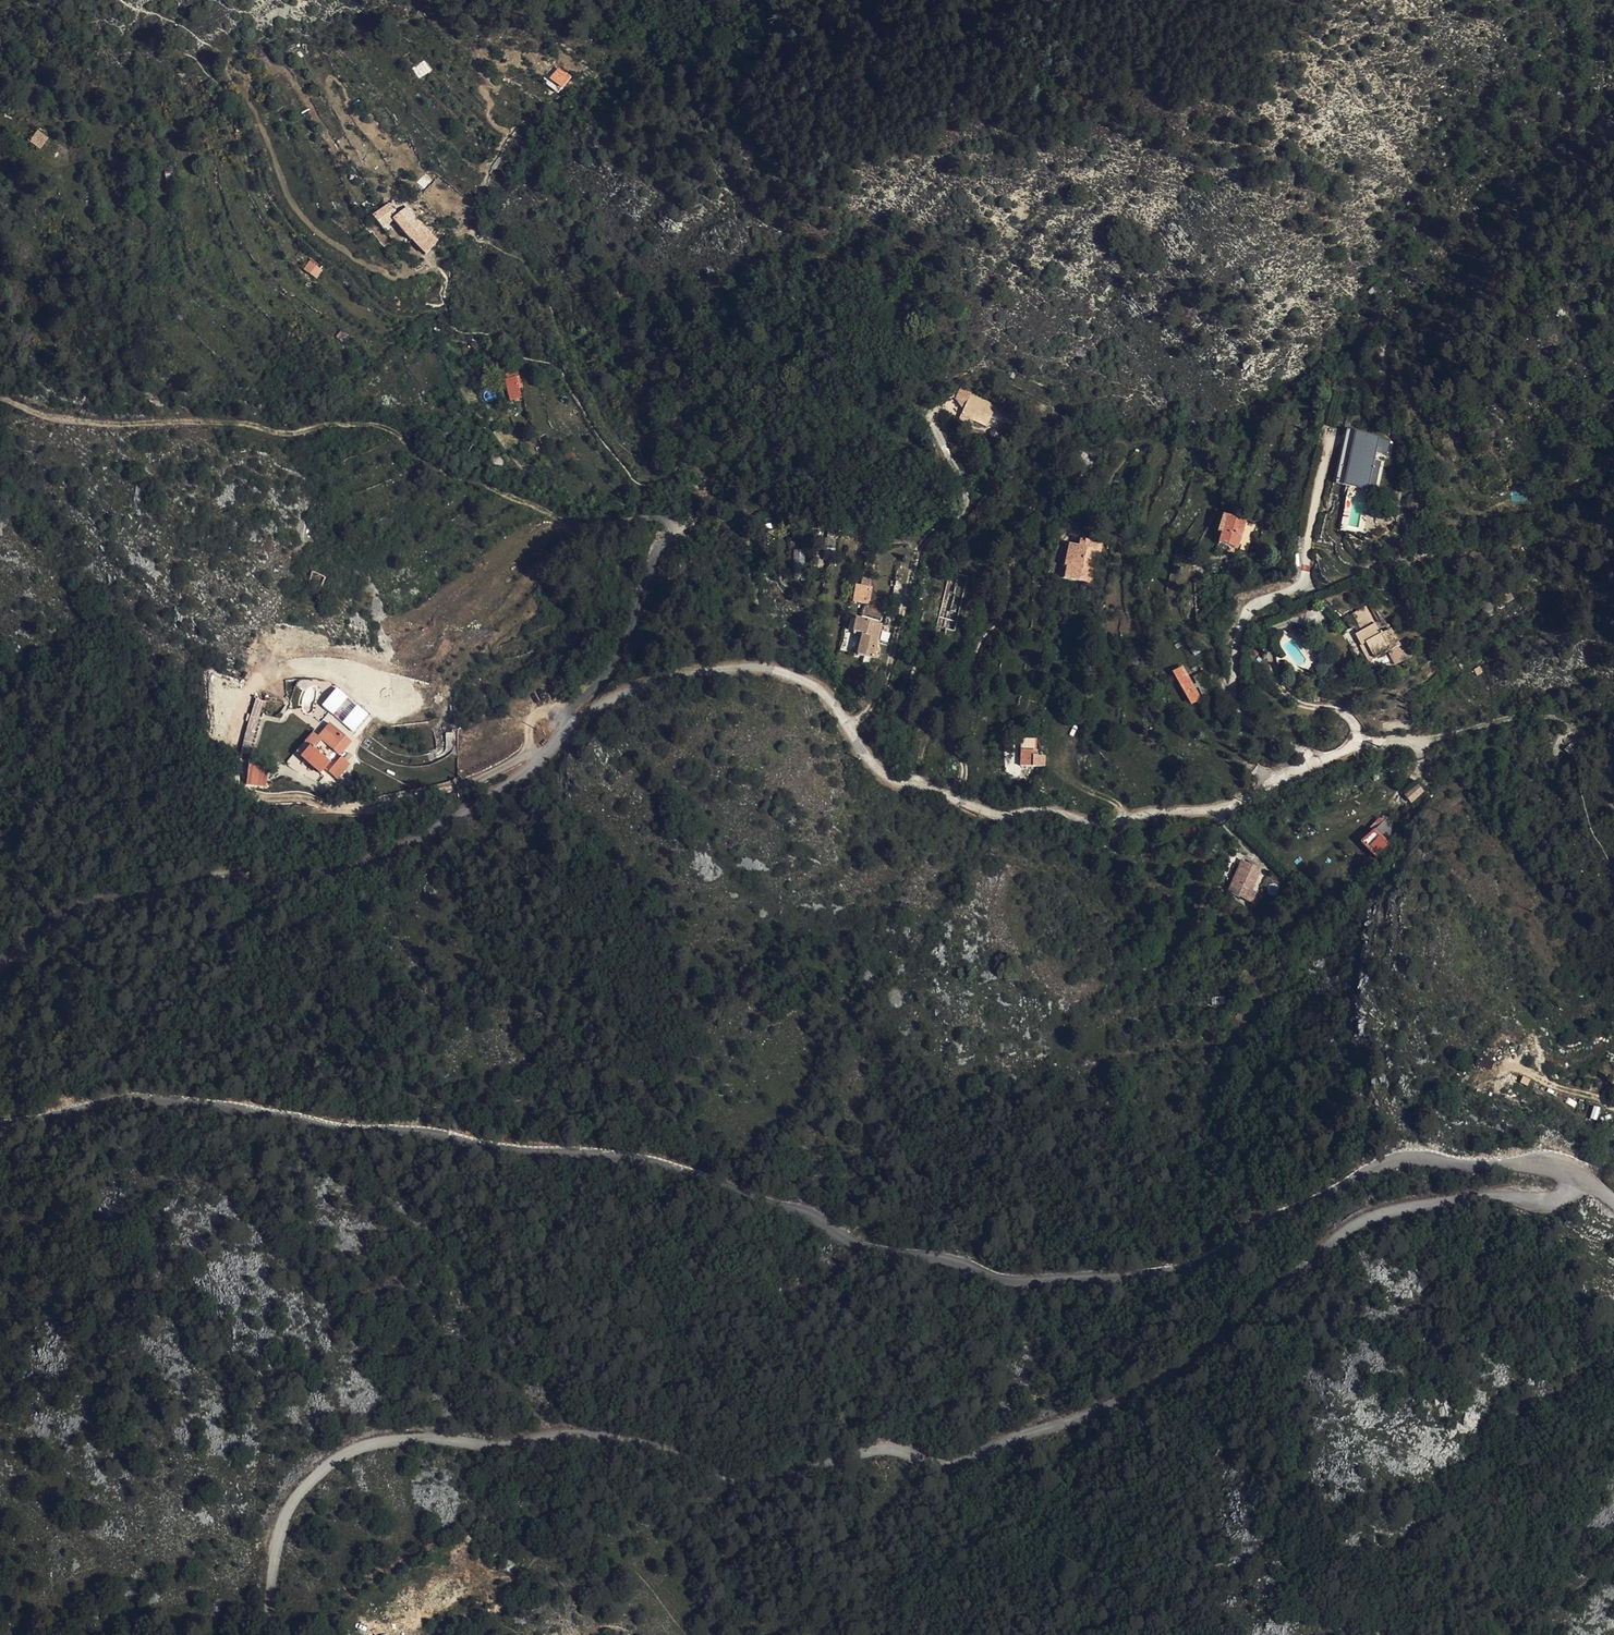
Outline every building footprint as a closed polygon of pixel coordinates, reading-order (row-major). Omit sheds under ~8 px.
[(419,78),(432,70),(424,59),(412,68),(419,78)] [(565,87),(571,74),(555,67),(549,79),(565,87)] [(43,123),(33,114),(23,124),(34,134),(43,123)] [(30,143),(42,151),(49,140),(38,133),(30,143)] [(371,216),(382,230),(392,222),(398,217),(389,204),(371,216)] [(409,209),(398,217),(392,222),(401,233),(417,220),(409,209)] [(411,241),(425,231),(417,220),(401,233),(409,243),(411,241)] [(417,248),(430,237),(425,231),(411,241),(417,248)] [(422,256),(435,243),(430,237),(417,248),(422,256)] [(311,279),(318,271),(304,261),(297,268),(311,279)] [(504,377),(518,374),(516,369),(503,372),(504,377)] [(510,401),(523,397),(517,375),(503,379),(510,401)] [(990,396),(962,381),(952,399),(964,405),(980,414),(990,396)] [(1000,411),(1005,413),(1009,406),(1004,403),(1008,397),(999,392),(992,403),(1002,407),(1000,411)] [(961,412),(964,405),(952,399),(949,405),(961,412)] [(1329,415),(1325,414),(1316,463),(1321,464),(1329,415)] [(1373,422),(1329,415),(1321,464),(1350,469),(1349,475),(1358,477),(1364,445),(1358,444),(1359,436),(1370,438),(1373,422)] [(1333,510),(1337,485),(1331,484),(1326,515),(1345,518),(1350,487),(1347,487),(1343,511),(1333,510)] [(1511,501),(1526,501),(1526,491),(1511,491),(1511,501)] [(1216,515),(1214,524),(1233,529),(1238,499),(1213,495),(1210,514),(1216,515)] [(1060,530),(1052,563),(1081,569),(1085,554),(1071,550),(1075,532),(1084,534),(1086,528),(1070,525),(1068,532),(1060,530)] [(813,536),(812,556),(822,556),(823,536),(820,536),(820,527),(815,527),(815,536),(813,536)] [(837,575),(837,589),(853,589),(852,573),(843,573),(843,575),(837,575)] [(319,574),(311,586),(324,592),(331,580),(319,574)] [(1369,636),(1383,627),(1391,623),(1394,621),(1393,619),(1385,605),(1376,610),(1359,582),(1346,590),(1356,607),(1348,611),(1354,622),(1360,619),(1369,636)] [(869,596),(850,593),(849,604),(868,606),(869,596)] [(852,624),(851,630),(866,632),(868,610),(845,608),(843,623),(852,624)] [(1407,632),(1399,616),(1393,619),(1394,621),(1391,623),(1398,636),(1407,632)] [(1353,622),(1363,639),(1369,636),(1360,619),(1354,622),(1353,622)] [(1398,636),(1391,623),(1383,627),(1389,640),(1398,636)] [(866,632),(851,630),(850,644),(865,645),(866,632)] [(1192,678),(1175,645),(1166,649),(1184,683),(1192,678)] [(252,751),(266,700),(256,698),(242,749),(252,751)] [(365,729),(334,700),(326,710),(356,739),(365,729)] [(314,747),(310,743),(300,753),(318,771),(328,761),(325,758),(332,751),(338,757),(326,769),(334,777),(348,764),(339,755),(351,744),(331,724),(318,737),(321,740),(314,747)] [(314,747),(321,740),(318,737),(312,731),(305,738),(310,743),(314,747)] [(1026,736),(1022,736),(1009,735),(1007,735),(1005,752),(1032,754),(1033,743),(1025,743),(1026,736)] [(1409,761),(1399,773),(1408,779),(1418,768),(1409,761)] [(256,766),(247,766),(248,780),(257,780),(256,766)] [(1411,802),(1425,791),(1418,783),(1404,794),(1411,802)] [(1372,810),(1386,823),(1393,810),(1379,796),(1370,807),(1372,810)] [(1360,822),(1376,837),(1386,823),(1372,810),(1360,822)] [(1245,841),(1229,872),(1248,881),(1253,871),(1263,851),(1245,841)] [(1253,871),(1248,881),(1254,884),(1259,874),(1253,871)]
